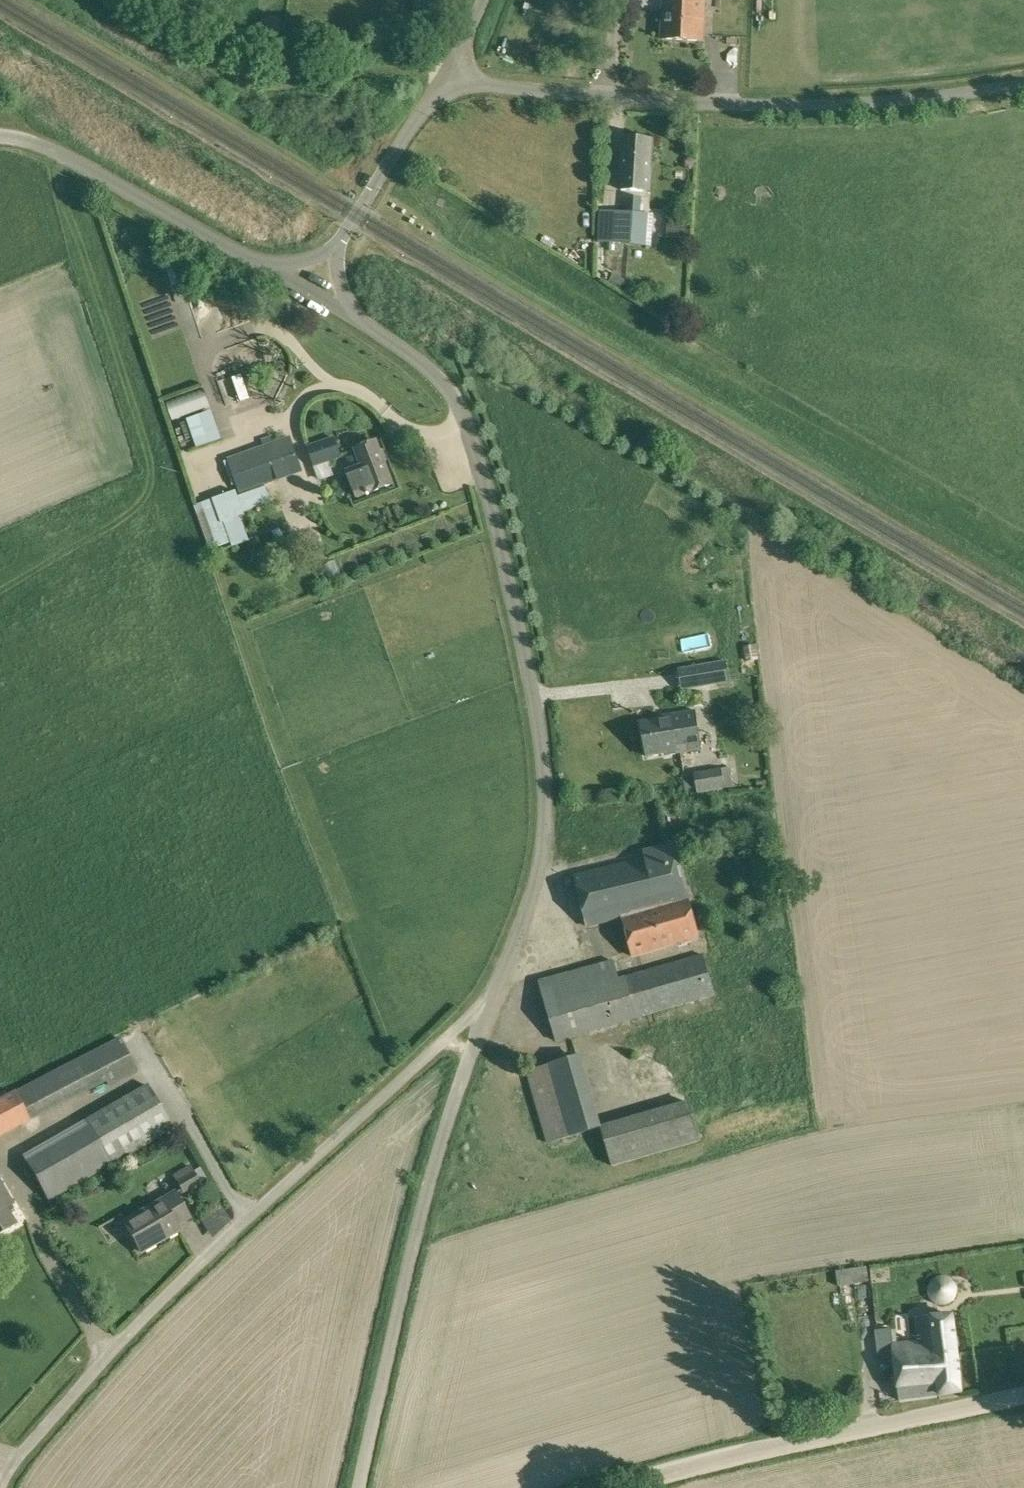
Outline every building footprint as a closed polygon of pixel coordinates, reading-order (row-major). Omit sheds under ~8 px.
[(703,41),(706,0),(664,0),(662,39),(703,41)] [(625,138),(622,189),(648,190),(651,140),(625,138)] [(627,212),(616,211),(615,232),(640,234),(642,197),(628,196),(627,212)] [(635,296),(639,288),(630,283),(626,291),(635,296)] [(309,445),(315,465),(342,456),(335,436),(309,445)] [(229,459),(240,493),(264,484),(304,471),(292,437),(229,459)] [(348,470),(358,497),(392,485),(376,441),(358,447),(364,464),(348,470)] [(240,493),(237,494),(244,512),(271,502),(264,484),(240,493)] [(237,492),(204,503),(218,545),(231,540),(233,545),(249,540),(241,515),(244,514),(244,512),(237,494),(237,492)] [(272,531),(277,543),(285,540),(280,528),(272,531)] [(756,644),(744,646),(747,660),(758,658),(756,644)] [(726,661),(679,669),(682,685),(717,679),(717,682),(729,680),(726,661)] [(642,721),(648,756),(667,753),(667,755),(702,749),(696,711),(661,716),(662,718),(642,721)] [(726,787),(723,768),(723,767),(695,772),(698,793),(726,789),(726,787)] [(676,945),(699,939),(674,843),(645,851),(646,857),(576,876),(589,927),(625,918),(635,955),(676,944),(676,945)] [(602,943),(620,940),(617,925),(599,929),(602,943)] [(695,942),(679,946),(681,955),(697,952),(695,942)] [(540,981),(557,1041),(715,996),(702,956),(620,979),(614,960),(540,981)] [(647,1016),(628,1023),(633,1036),(652,1030),(647,1016)] [(666,1052),(682,1047),(675,1023),(659,1027),(666,1052)] [(120,1036),(11,1092),(27,1123),(106,1082),(108,1086),(138,1071),(120,1036)] [(548,1144),(602,1127),(601,1124),(581,1055),(527,1070),(548,1144)] [(23,1155),(49,1201),(174,1129),(147,1084),(23,1155)] [(27,1123),(11,1092),(10,1092),(0,1097),(0,1136),(27,1123)] [(602,1127),(613,1166),(701,1142),(690,1100),(601,1124),(602,1127)] [(193,1169),(201,1181),(206,1178),(199,1165),(193,1169)] [(175,1179),(183,1193),(202,1183),(201,1181),(193,1169),(175,1179)] [(13,1203),(0,1182),(0,1233),(15,1223),(6,1208),(13,1203)] [(177,1224),(190,1216),(175,1190),(124,1220),(141,1251),(180,1229),(177,1224)] [(212,1222),(220,1234),(239,1222),(231,1210),(212,1222)] [(867,1266),(837,1271),(840,1286),(870,1282),(867,1266)] [(931,1290),(932,1292),(932,1294),(933,1296),(934,1298),(935,1299),(937,1301),(939,1302),(941,1302),(943,1303),(945,1303),(947,1303),(949,1302),(951,1302),(953,1301),(954,1299),(955,1298),(957,1296),(957,1294),(958,1292),(958,1290),(958,1288),(957,1286),(957,1284),(955,1282),(954,1280),(953,1279),(951,1278),(949,1277),(947,1277),(945,1277),(943,1277),(941,1277),(939,1278),(937,1279),(935,1280),(934,1282),(933,1284),(932,1286),(932,1288),(931,1290)] [(895,1360),(900,1400),(958,1393),(962,1391),(953,1314),(916,1319),(918,1341),(894,1344),(892,1329),(877,1331),(880,1361),(895,1360)]
